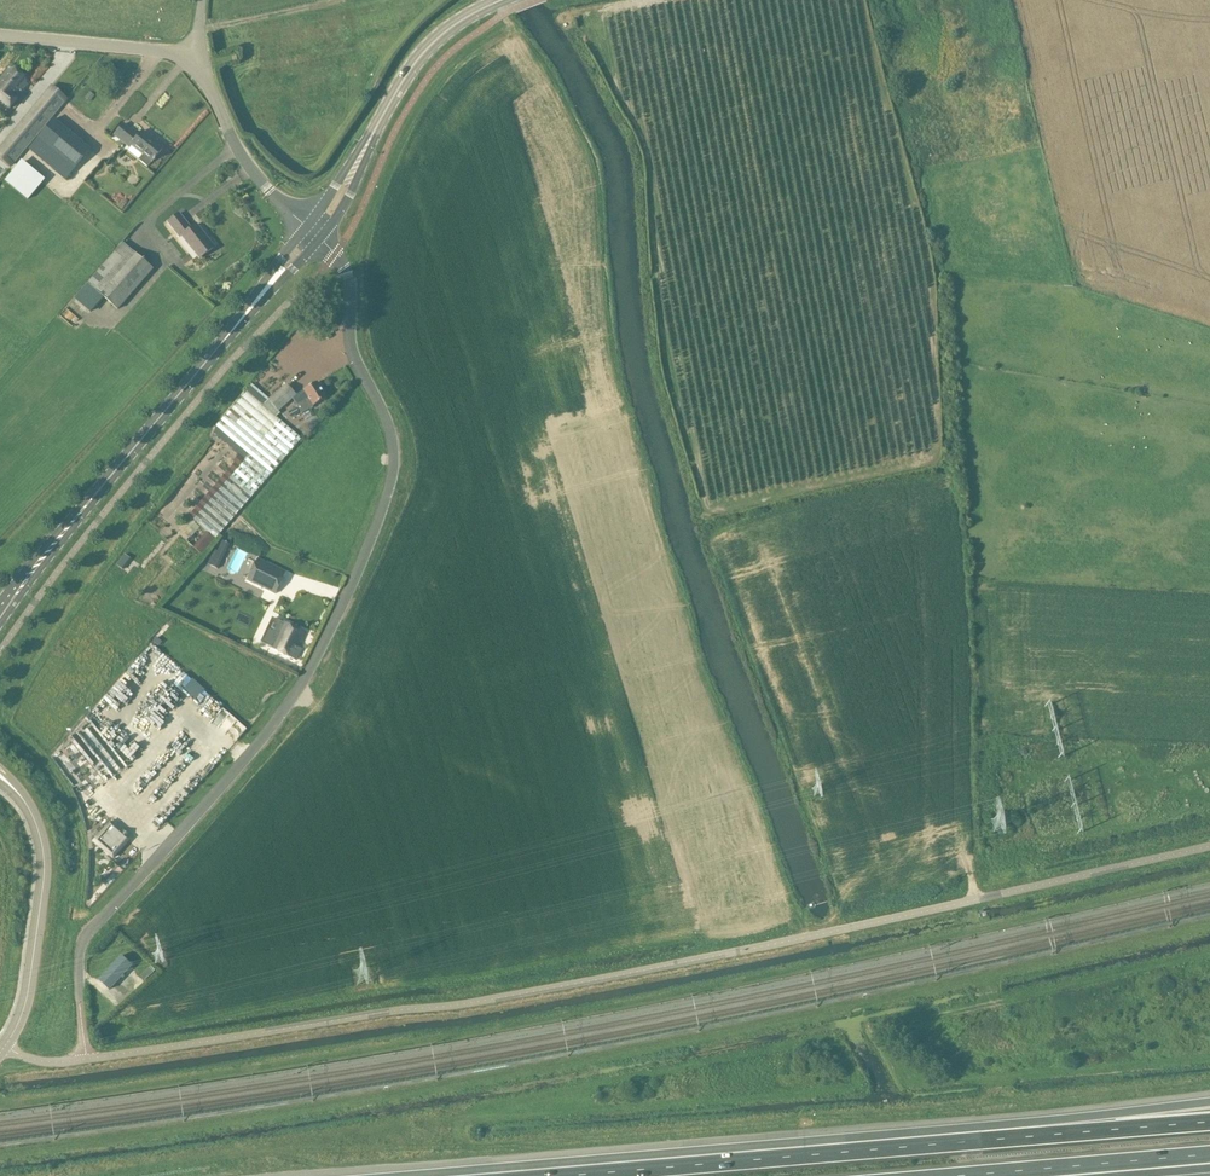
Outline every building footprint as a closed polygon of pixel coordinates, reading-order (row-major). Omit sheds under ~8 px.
[(15,99),(27,85),(8,69),(0,79),(0,102),(10,109),(17,100),(15,99)] [(0,149),(0,157),(11,166),(66,100),(51,87),(0,149)] [(28,150),(65,181),(91,151),(53,119),(28,150)] [(114,136),(130,149),(131,147),(142,156),(138,161),(147,168),(151,163),(152,163),(163,148),(142,131),(138,136),(123,125),(114,136)] [(22,161),(4,181),(28,201),(45,180),(22,161)] [(168,223),(179,238),(182,236),(199,259),(213,249),(195,226),(190,230),(178,215),(168,223)] [(74,299),(92,313),(104,299),(117,311),(153,270),(122,243),(86,284),(74,299)] [(276,417),(280,414),(278,412),(292,399),(296,406),(301,415),(313,408),(313,407),(326,399),(316,383),(303,391),(296,396),(286,384),(268,400),(268,401),(262,406),(246,392),(216,428),(249,456),(193,520),(215,539),(301,439),(276,417)] [(215,540),(206,532),(193,548),(202,555),(215,540)] [(230,545),(222,541),(210,566),(218,570),(230,545)] [(127,554),(119,564),(129,572),(137,562),(127,554)] [(257,558),(246,580),(276,594),(285,575),(286,572),(257,558)] [(300,650),(298,649),(305,634),(280,623),(268,648),(295,661),(300,650)] [(174,660),(164,670),(200,704),(210,694),(174,660)] [(104,790),(92,804),(104,814),(115,799),(104,790)] [(110,818),(93,836),(111,853),(128,835),(110,818)] [(127,850),(115,863),(123,870),(134,858),(127,850)] [(91,884),(99,884),(100,861),(91,861),(91,884)] [(132,966),(121,956),(98,981),(108,991),(132,966)]
